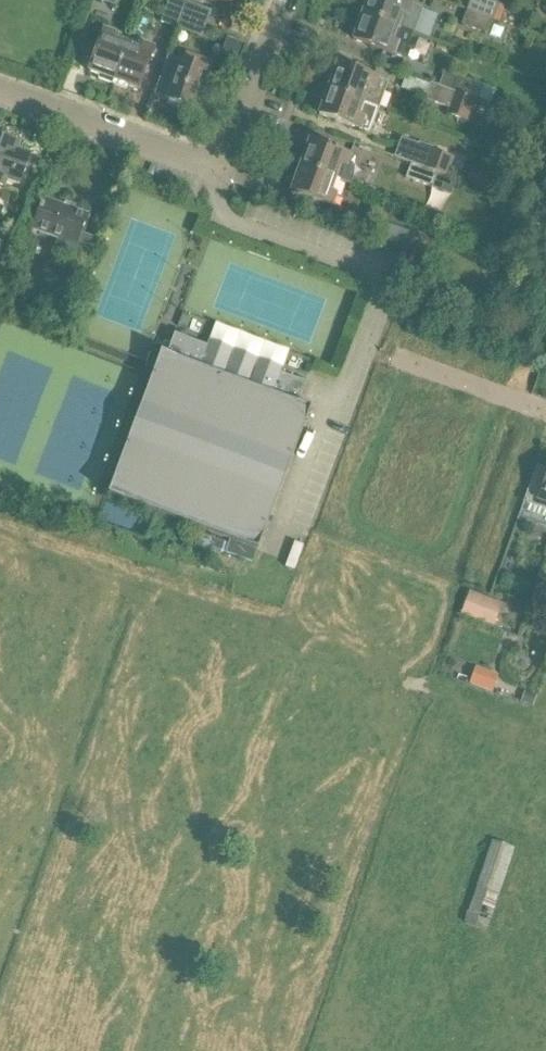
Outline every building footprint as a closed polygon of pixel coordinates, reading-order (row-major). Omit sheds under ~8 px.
[(185,2),(179,0),(169,0),(161,23),(176,28),(185,2)] [(400,0),(367,0),(361,15),(413,34),(422,9),(414,6),(414,5),(400,0)] [(466,10),(493,21),(499,23),(505,7),(499,5),(499,4),(487,0),(470,0),(466,10)] [(202,37),(211,12),(185,2),(176,28),(202,37)] [(466,10),(461,25),(488,35),(493,21),(466,10)] [(361,15),(352,41),(407,61),(411,49),(408,48),(413,34),(361,15)] [(105,29),(89,73),(99,76),(98,79),(113,85),(128,42),(115,37),(117,34),(105,29)] [(142,47),(128,42),(113,85),(127,90),(128,87),(139,91),(155,48),(143,44),(142,47)] [(169,105),(180,109),(181,106),(192,111),(207,71),(197,67),(196,69),(170,59),(155,96),(170,102),(169,105)] [(388,83),(336,64),(327,89),(379,108),(388,83)] [(444,72),(439,86),(438,87),(470,99),(470,97),(466,95),(471,81),(444,72)] [(433,102),(449,108),(447,115),(467,122),(469,115),(475,99),(470,97),(470,99),(438,87),(439,86),(430,83),(425,99),(433,102)] [(491,104),(496,91),(484,86),(479,99),(491,104)] [(318,115),(370,134),(379,108),(327,89),(318,115)] [(5,186),(7,180),(19,185),(29,156),(17,152),(19,146),(0,139),(0,184),(5,186)] [(437,174),(442,175),(447,178),(454,159),(432,151),(433,149),(419,143),(418,145),(401,139),(394,158),(411,164),(437,174)] [(299,166),(339,181),(343,182),(351,185),(353,179),(354,158),(308,141),(299,166)] [(411,164),(405,179),(432,188),(437,174),(411,164)] [(339,181),(299,166),(290,192),(333,208),(337,195),(335,194),(339,181)] [(464,184),(496,196),(501,184),(468,172),(464,184)] [(31,231),(57,240),(52,253),(84,264),(93,239),(81,235),(88,215),(43,199),(31,231)] [(388,225),(383,239),(408,249),(414,234),(388,225)] [(226,540),(229,541),(225,553),(252,563),(256,551),(258,551),(311,409),(297,404),(305,383),(174,334),(166,356),(161,354),(108,496),(186,525),(180,540),(220,555),(226,540)] [(539,499),(536,507),(545,511),(545,468),(537,465),(527,494),(539,499)] [(503,605),(471,593),(463,615),(495,627),(503,605)] [(491,934),(516,861),(492,853),(467,926),(491,934)]
